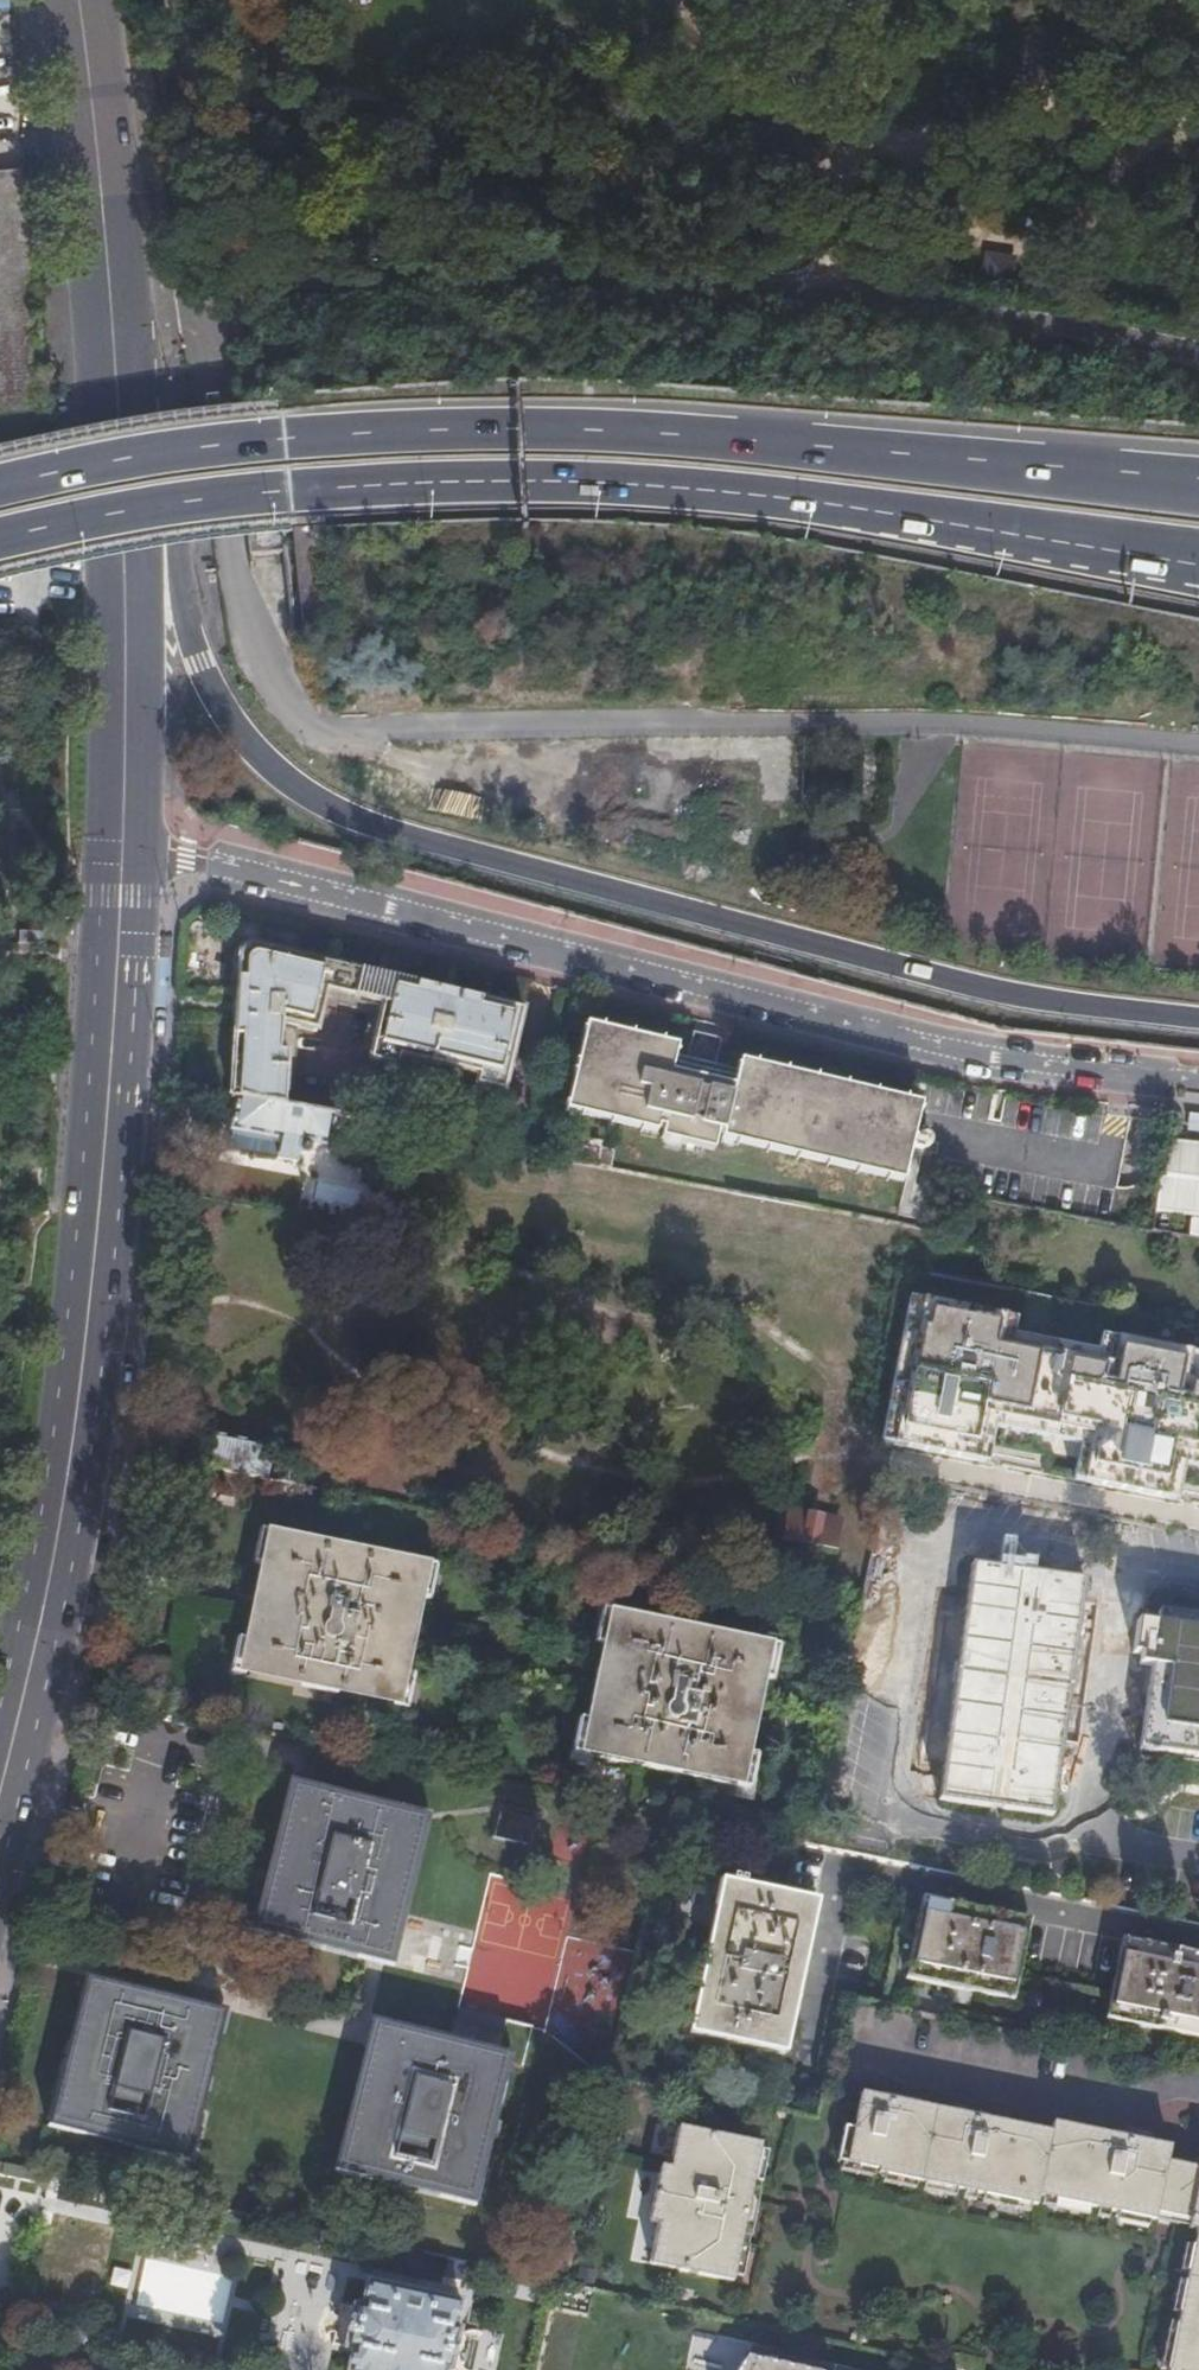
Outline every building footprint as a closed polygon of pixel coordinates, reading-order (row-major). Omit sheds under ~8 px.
[(0,163),(0,359),(2,389),(42,385),(23,162),(0,163)] [(1051,208),(1022,203),(1017,234),(1047,238),(1051,208)] [(1018,254),(987,250),(982,283),(1013,287),(1018,254)] [(772,788),(771,798),(781,800),(783,789),(772,788)] [(236,957),(226,1099),(234,1101),(291,1112),(297,1030),(315,1034),(322,1002),(379,1015),(368,1063),(502,1094),(520,1010),(249,947),(245,947),(239,950),(237,954),(236,957)] [(736,1068),(714,1063),(720,1035),(691,1028),(685,1056),(680,1055),(681,1048),(585,1026),(563,1112),(654,1133),(656,1127),(660,1128),(658,1140),(711,1152),(716,1132),(721,1133),(720,1140),(901,1183),(921,1105),(739,1062),(736,1068)] [(291,1112),(234,1101),(228,1133),(229,1134),(226,1153),(277,1163),(277,1164),(287,1166),(288,1164),(292,1164),(294,1152),(298,1156),(303,1157),(306,1155),(307,1148),(306,1144),(325,1148),(328,1131),(330,1120),(291,1112)] [(355,1134),(356,1125),(330,1120),(328,1131),(354,1136),(355,1134)] [(403,1135),(370,1128),(368,1136),(368,1139),(401,1146),(404,1135),(403,1135)] [(547,1134),(542,1158),(610,1171),(613,1151),(599,1148),(599,1143),(547,1134)] [(1186,1237),(1198,1238),(1198,1142),(1161,1138),(1154,1213),(1188,1216),(1186,1237)] [(878,1444),(891,1447),(985,1465),(993,1429),(1077,1446),(1069,1482),(1175,1503),(1182,1467),(1198,1470),(1198,1357),(1099,1337),(1095,1353),(1012,1336),(1015,1320),(908,1298),(878,1444)] [(202,1434),(195,1466),(276,1482),(299,1487),(306,1456),(202,1434)] [(299,1487),(276,1482),(273,1496),(297,1501),(299,1487)] [(841,1519),(813,1513),(806,1546),(834,1552),(841,1519)] [(264,1535),(236,1676),(399,1708),(400,1708),(428,1567),(264,1535)] [(956,1662),(951,1698),(936,1801),(1049,1820),(1081,1584),(970,1567),(956,1662)] [(605,1614),(579,1757),(743,1789),(770,1645),(605,1614)] [(1155,1615),(1138,1751),(1198,1760),(1198,1620),(1155,1615)] [(936,1696),(951,1698),(956,1662),(941,1660),(936,1696)] [(286,1782),(248,1934),(390,1969),(428,1817),(286,1782)] [(497,1811),(490,1840),(529,1849),(536,1820),(497,1811)] [(485,1878),(474,1951),(507,1956),(502,1990),(479,1986),(476,2009),(547,2020),(563,1920),(537,1916),(542,1887),(485,1878)] [(685,2034),(685,2036),(784,2058),(784,2056),(782,2055),(813,1904),(814,1903),(815,1901),(742,1887),(743,1882),(730,1879),(729,1883),(717,1881),(717,1883),(726,1885),(720,1913),(718,1912),(698,2006),(701,2007),(694,2036),(685,2034)] [(901,1982),(901,1984),(1010,2006),(1011,2004),(1005,2003),(1021,1924),(1027,1925),(1027,1924),(919,1900),(919,1902),(924,1903),(908,1983),(901,1982)] [(1100,2022),(1198,2042),(1198,1955),(1118,1938),(1118,1940),(1122,1941),(1106,2021),(1100,2019),(1100,2022)] [(83,1976),(46,2128),(188,2162),(224,2011),(83,1976)] [(370,2022),(332,2173),(473,2208),(510,2058),(370,2022)] [(1150,2222),(1152,2214),(1162,2163),(1165,2149),(1048,2125),(1046,2134),(858,2096),(850,2131),(842,2130),(834,2164),(875,2173),(875,2175),(1033,2208),(1035,2199),(1150,2222)] [(753,2115),(747,2144),(758,2146),(764,2117),(753,2115)] [(758,2146),(747,2144),(676,2130),(667,2170),(659,2169),(647,2222),(656,2225),(648,2265),(730,2282),(758,2146)] [(1186,2221),(1184,2231),(1192,2233),(1163,2369),(1198,2369),(1198,2159),(1196,2171),(1186,2221)] [(1162,2163),(1152,2214),(1186,2221),(1196,2171),(1162,2163)] [(329,2345),(349,2350),(345,2369),(443,2369),(457,2299),(364,2279),(358,2308),(337,2304),(329,2345)] [(489,2339),(469,2342),(473,2369),(494,2369),(489,2339)] [(745,2359),(738,2369),(792,2369),(745,2359)]
